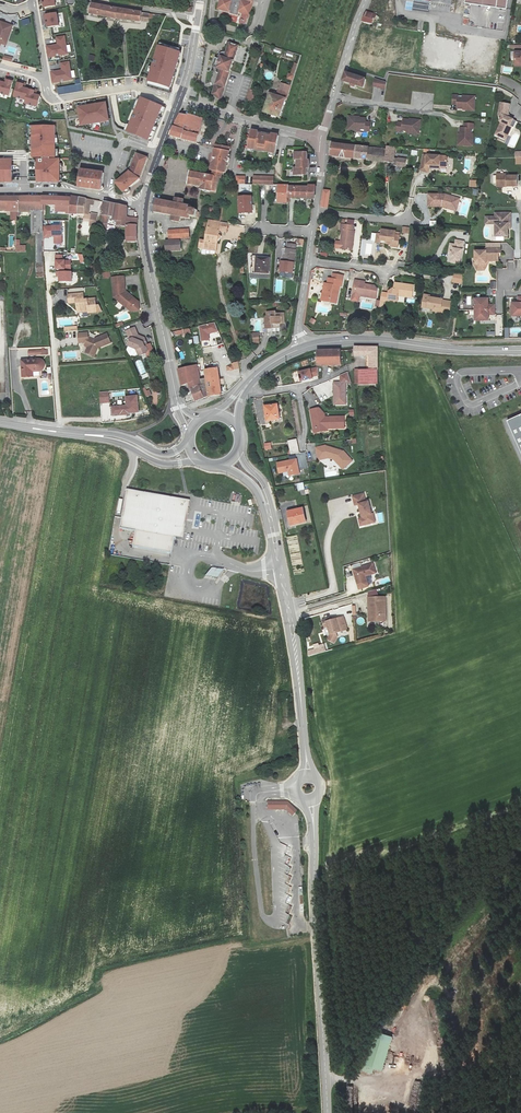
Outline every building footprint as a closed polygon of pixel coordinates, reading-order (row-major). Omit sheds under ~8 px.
[(217,9),(228,12),(227,15),(235,17),(237,12),(246,15),(250,0),(219,0),(217,9)] [(385,0),(372,0),(370,9),(383,11),(385,0)] [(464,3),(506,9),(507,0),(465,0),(464,3)] [(450,12),(451,4),(431,1),(430,9),(450,12)] [(139,21),(140,12),(125,10),(95,5),(90,3),(89,14),(114,19),(139,22),(139,21)] [(366,11),(363,21),(371,23),(376,14),(366,11)] [(149,13),(140,12),(139,21),(148,22),(149,13)] [(47,27),(59,26),(57,13),(45,14),(47,27)] [(12,26),(0,22),(0,44),(1,43),(6,45),(12,26)] [(46,46),(48,57),(56,55),(55,53),(59,53),(59,55),(67,53),(64,35),(56,37),(57,44),(46,46)] [(221,101),(244,40),(235,38),(231,48),(221,53),(223,59),(222,62),(220,61),(217,67),(220,67),(219,70),(222,72),(213,96),(221,101)] [(147,80),(169,86),(179,51),(158,45),(147,80)] [(508,55),(508,66),(520,67),(520,55),(508,55)] [(51,72),(52,82),(60,81),(60,79),(63,78),(63,81),(72,79),(69,61),(60,63),(61,70),(51,72)] [(293,81),(298,64),(292,62),(288,79),(293,81)] [(363,87),(365,79),(346,72),(343,79),(360,86),(363,87)] [(8,94),(12,81),(5,79),(4,82),(0,81),(0,92),(8,94)] [(376,88),(380,88),(379,89),(384,90),(385,82),(374,79),(373,86),(376,87),(376,88)] [(25,99),(24,103),(37,106),(39,95),(33,93),(34,89),(22,87),(23,83),(16,82),(13,96),(25,99)] [(58,88),(59,95),(82,91),(81,84),(58,88)] [(288,89),(281,86),(279,92),(286,95),(288,89)] [(283,101),(268,95),(261,113),(277,119),(283,101)] [(140,97),(126,131),(147,139),(161,106),(140,97)] [(472,101),(463,100),(463,102),(459,102),(455,101),(455,99),(450,99),(450,108),(454,108),(454,112),(462,112),(462,114),(471,114),(472,101)] [(80,124),(108,120),(105,102),(77,106),(80,124)] [(508,107),(499,105),(496,117),(501,118),(498,124),(499,125),(493,136),(503,141),(509,129),(508,128),(511,123),(506,120),(508,107)] [(177,121),(170,137),(196,143),(199,129),(201,117),(197,116),(196,118),(180,115),(177,121)] [(362,131),(361,133),(366,133),(367,124),(362,124),(363,120),(354,120),(355,119),(346,118),(344,132),(353,132),(354,130),(358,130),(362,131)] [(406,134),(406,136),(415,137),(417,123),(408,122),(408,123),(400,122),(399,126),(395,125),(394,134),(398,135),(399,133),(402,133),(406,134)] [(55,126),(32,126),(33,158),(56,158),(55,126)] [(468,150),(469,141),(467,140),(467,136),(468,132),(470,133),(470,128),(461,127),(461,132),(457,132),(457,140),(456,140),(455,148),(468,150)] [(257,130),(250,129),(247,147),(274,152),(277,134),(271,133),(270,136),(257,133),(257,130)] [(360,160),(361,149),(330,143),(328,155),(360,160)] [(202,191),(205,191),(220,193),(222,179),(226,180),(227,175),(227,173),(230,173),(231,164),(232,163),(233,156),(232,156),(233,148),(216,145),(212,170),(215,170),(214,173),(214,175),(212,175),(211,177),(208,176),(209,174),(193,172),(191,187),(202,189),(202,191)] [(383,152),(361,149),(360,160),(374,162),(390,164),(390,167),(403,169),(404,161),(391,159),(393,149),(384,149),(383,152)] [(308,176),(308,169),(310,169),(310,161),(309,161),(309,154),(296,153),(295,161),(299,161),(299,168),(295,168),(295,176),(308,176)] [(145,159),(135,154),(128,172),(126,170),(120,176),(121,177),(113,183),(121,193),(124,194),(125,194),(126,194),(127,194),(127,193),(128,192),(128,191),(128,190),(127,189),(127,188),(137,180),(145,159)] [(420,160),(417,172),(425,174),(427,169),(427,167),(430,167),(433,170),(436,170),(442,170),(444,169),(445,160),(443,158),(421,156),(421,160),(420,160)] [(473,173),(473,156),(465,156),(464,171),(468,171),(468,173),(473,173)] [(0,159),(0,183),(13,182),(13,159),(0,159)] [(60,159),(37,159),(38,183),(61,183),(60,159)] [(98,190),(99,190),(100,190),(101,189),(101,188),(101,187),(100,187),(100,186),(99,186),(98,185),(100,173),(78,170),(75,187),(98,190)] [(504,178),(493,178),(494,188),(503,188),(503,190),(514,190),(514,179),(503,179),(504,178)] [(289,203),(289,197),(289,187),(289,185),(288,185),(279,185),(279,203),(289,203)] [(308,187),(289,187),(289,197),(315,198),(316,186),(308,186),(308,187)] [(328,208),(331,190),(324,189),(323,197),(322,207),(328,208)] [(441,195),(426,194),(426,207),(439,207),(450,210),(453,198),(441,195)] [(252,195),(239,195),(239,213),(252,212),(252,195)] [(69,196),(68,199),(68,208),(68,215),(76,215),(78,198),(69,196)] [(33,197),(27,198),(27,213),(41,213),(41,198),(33,197)] [(182,204),(183,199),(174,197),(173,202),(154,199),(152,211),(153,212),(164,214),(171,215),(171,219),(171,220),(180,222),(181,217),(189,218),(190,216),(194,216),(196,217),(198,209),(191,208),(192,206),(182,204)] [(17,198),(0,198),(0,213),(3,213),(3,214),(9,214),(10,222),(15,222),(15,213),(17,213),(17,198)] [(27,198),(17,198),(17,213),(23,213),(27,213),(27,198)] [(41,198),(41,213),(41,214),(46,215),(46,206),(68,208),(68,199),(45,198),(41,198)] [(78,198),(76,215),(87,215),(88,209),(93,209),(93,201),(85,199),(78,198)] [(109,217),(109,204),(103,203),(101,215),(100,223),(106,223),(107,216),(109,217)] [(126,207),(109,204),(109,217),(113,218),(113,222),(117,223),(117,228),(126,229),(126,239),(131,239),(131,243),(137,241),(136,219),(125,217),(126,207)] [(507,216),(492,216),(492,220),(486,220),(486,227),(492,227),(492,240),(504,240),(504,227),(507,227),(507,216)] [(351,224),(338,223),(338,228),(340,229),(338,241),(340,241),(340,248),(349,249),(351,230),(350,230),(351,224)] [(208,225),(203,241),(216,244),(219,228),(208,225)] [(62,243),(62,226),(43,226),(43,237),(49,237),(49,236),(56,236),(56,238),(55,239),(55,243),(62,243)] [(381,237),(380,239),(386,240),(386,242),(390,242),(390,245),(397,246),(398,234),(394,234),(394,230),(381,228),(380,233),(376,233),(375,236),(381,237)] [(167,231),(168,238),(188,236),(187,229),(167,231)] [(449,247),(449,251),(448,255),(449,255),(448,260),(456,261),(461,240),(453,238),(452,242),(447,242),(446,246),(449,247)] [(20,239),(16,239),(15,251),(26,252),(26,245),(19,245),(20,239)] [(176,240),(163,241),(165,252),(178,250),(176,240)] [(294,246),(285,245),(284,250),(282,250),(281,264),(292,265),(294,246)] [(497,252),(482,252),(482,254),(471,254),(471,267),(473,267),(475,271),(479,271),(481,267),(482,267),(482,264),(494,264),(494,257),(497,257),(497,252)] [(71,269),(71,261),(62,260),(62,255),(56,255),(56,261),(56,263),(57,264),(57,266),(56,266),(56,269),(71,269)] [(266,259),(253,258),(252,275),(265,275),(266,259)] [(71,271),(58,271),(58,281),(71,281),(71,271)] [(459,280),(461,271),(451,271),(450,278),(459,280)] [(339,279),(328,278),(327,283),(324,283),(322,301),(334,303),(336,285),(338,285),(339,279)] [(122,279),(111,280),(113,300),(124,308),(125,307),(130,311),(130,313),(138,312),(137,304),(136,304),(131,300),(132,299),(124,293),(122,279)] [(356,282),(356,280),(351,279),(349,294),(373,298),(374,289),(371,285),(362,283),(356,282)] [(410,284),(391,282),(390,287),(389,287),(385,290),(384,298),(393,300),(394,294),(408,295),(410,284)] [(85,311),(86,312),(86,314),(94,313),(93,299),(81,300),(81,294),(66,295),(66,303),(74,303),(75,312),(85,311)] [(440,298),(435,298),(427,297),(427,295),(422,294),(421,303),(426,304),(425,308),(431,308),(431,310),(442,311),(443,308),(447,308),(448,301),(440,300),(440,298)] [(514,301),(514,307),(508,307),(508,320),(520,320),(520,300),(514,301)] [(484,302),(471,302),(471,324),(484,324),(484,318),(490,318),(490,308),(484,308),(484,302)] [(274,311),(266,311),(266,318),(263,318),(263,329),(270,329),(270,325),(278,324),(283,324),(283,314),(274,314),(274,311)] [(199,326),(201,340),(209,339),(208,333),(218,331),(214,323),(199,326)] [(173,337),(191,332),(189,328),(171,332),(173,337)] [(142,345),(145,343),(143,340),(137,337),(134,329),(125,333),(128,341),(130,341),(127,348),(132,350),(136,351),(136,352),(138,356),(141,357),(146,355),(147,352),(146,349),(144,349),(142,345)] [(252,344),(260,343),(259,332),(251,333),(252,344)] [(92,340),(86,338),(82,347),(86,348),(89,350),(88,352),(93,355),(96,349),(108,344),(104,334),(92,340)] [(89,350),(86,348),(83,354),(92,357),(93,355),(88,352),(89,350)] [(354,350),(355,357),(364,356),(363,348),(354,348),(354,350)] [(368,370),(369,385),(378,385),(377,370),(378,370),(379,348),(367,348),(368,356),(368,370)] [(341,351),(317,351),(317,367),(342,366),(341,351)] [(40,358),(20,359),(21,376),(32,376),(32,370),(39,370),(40,369),(42,368),(43,366),(44,363),(43,361),(43,360),(41,359),(40,358)] [(194,401),(202,398),(198,378),(196,364),(195,361),(190,362),(191,365),(177,367),(177,368),(180,384),(188,382),(194,401)] [(317,367),(310,368),(298,372),(300,381),(312,378),(312,376),(318,375),(317,367)] [(206,377),(205,377),(207,397),(220,395),(219,368),(206,371),(206,377)] [(368,370),(358,370),(359,385),(369,385),(368,370)] [(202,398),(207,397),(205,377),(198,378),(202,398)] [(346,384),(334,384),(334,393),(335,393),(335,398),(334,398),(334,406),(339,406),(339,402),(343,402),(346,399),(346,384)] [(152,395),(149,388),(143,390),(147,397),(152,395)] [(101,403),(109,402),(108,391),(100,392),(101,403)] [(111,406),(112,414),(128,413),(128,412),(138,411),(137,395),(125,396),(126,405),(111,406)] [(277,404),(264,406),(266,420),(279,418),(277,404)] [(321,410),(312,412),(314,424),(316,424),(317,431),(325,430),(325,431),(346,431),(346,419),(325,420),(323,413),(321,410)] [(507,421),(520,452),(520,414),(507,421)] [(297,439),(288,441),(291,455),(299,453),(297,439)] [(326,446),(316,448),(318,458),(328,456),(328,458),(334,459),(335,458),(344,468),(352,461),(343,451),(341,453),(338,450),(331,448),(326,449),(326,446)] [(344,468),(335,458),(334,459),(342,469),(344,468)] [(299,474),(296,459),(276,463),(278,473),(288,471),(289,476),(299,474)] [(305,494),(303,483),(297,484),(298,489),(300,489),(301,491),(301,490),(302,495),(305,494)] [(120,527),(135,529),(133,545),(171,551),(174,536),(183,538),(189,500),(126,489),(120,527)] [(365,494),(354,496),(356,505),(360,504),(363,518),(362,520),(363,524),(364,525),(375,523),(373,514),(372,514),(370,502),(367,503),(365,494)] [(303,508),(289,512),(292,526),(306,523),(303,508)] [(373,564),(353,570),(358,585),(367,583),(365,577),(376,573),(373,564)] [(213,569),(205,578),(214,579),(218,580),(226,571),(221,570),(213,569)] [(385,597),(368,598),(369,622),(386,621),(385,597)] [(330,619),(323,621),(325,628),(328,627),(331,635),(328,640),(335,644),(338,638),(336,634),(347,630),(343,617),(331,621),(330,619)] [(314,644),(315,649),(308,651),(308,656),(326,651),(324,644),(318,645),(318,643),(314,644)] [(288,801),(268,802),(268,809),(286,808),(292,816),(297,811),(288,801)] [(286,881),(288,876),(284,874),(288,867),(281,864),(277,871),(281,873),(279,878),(286,881)]
